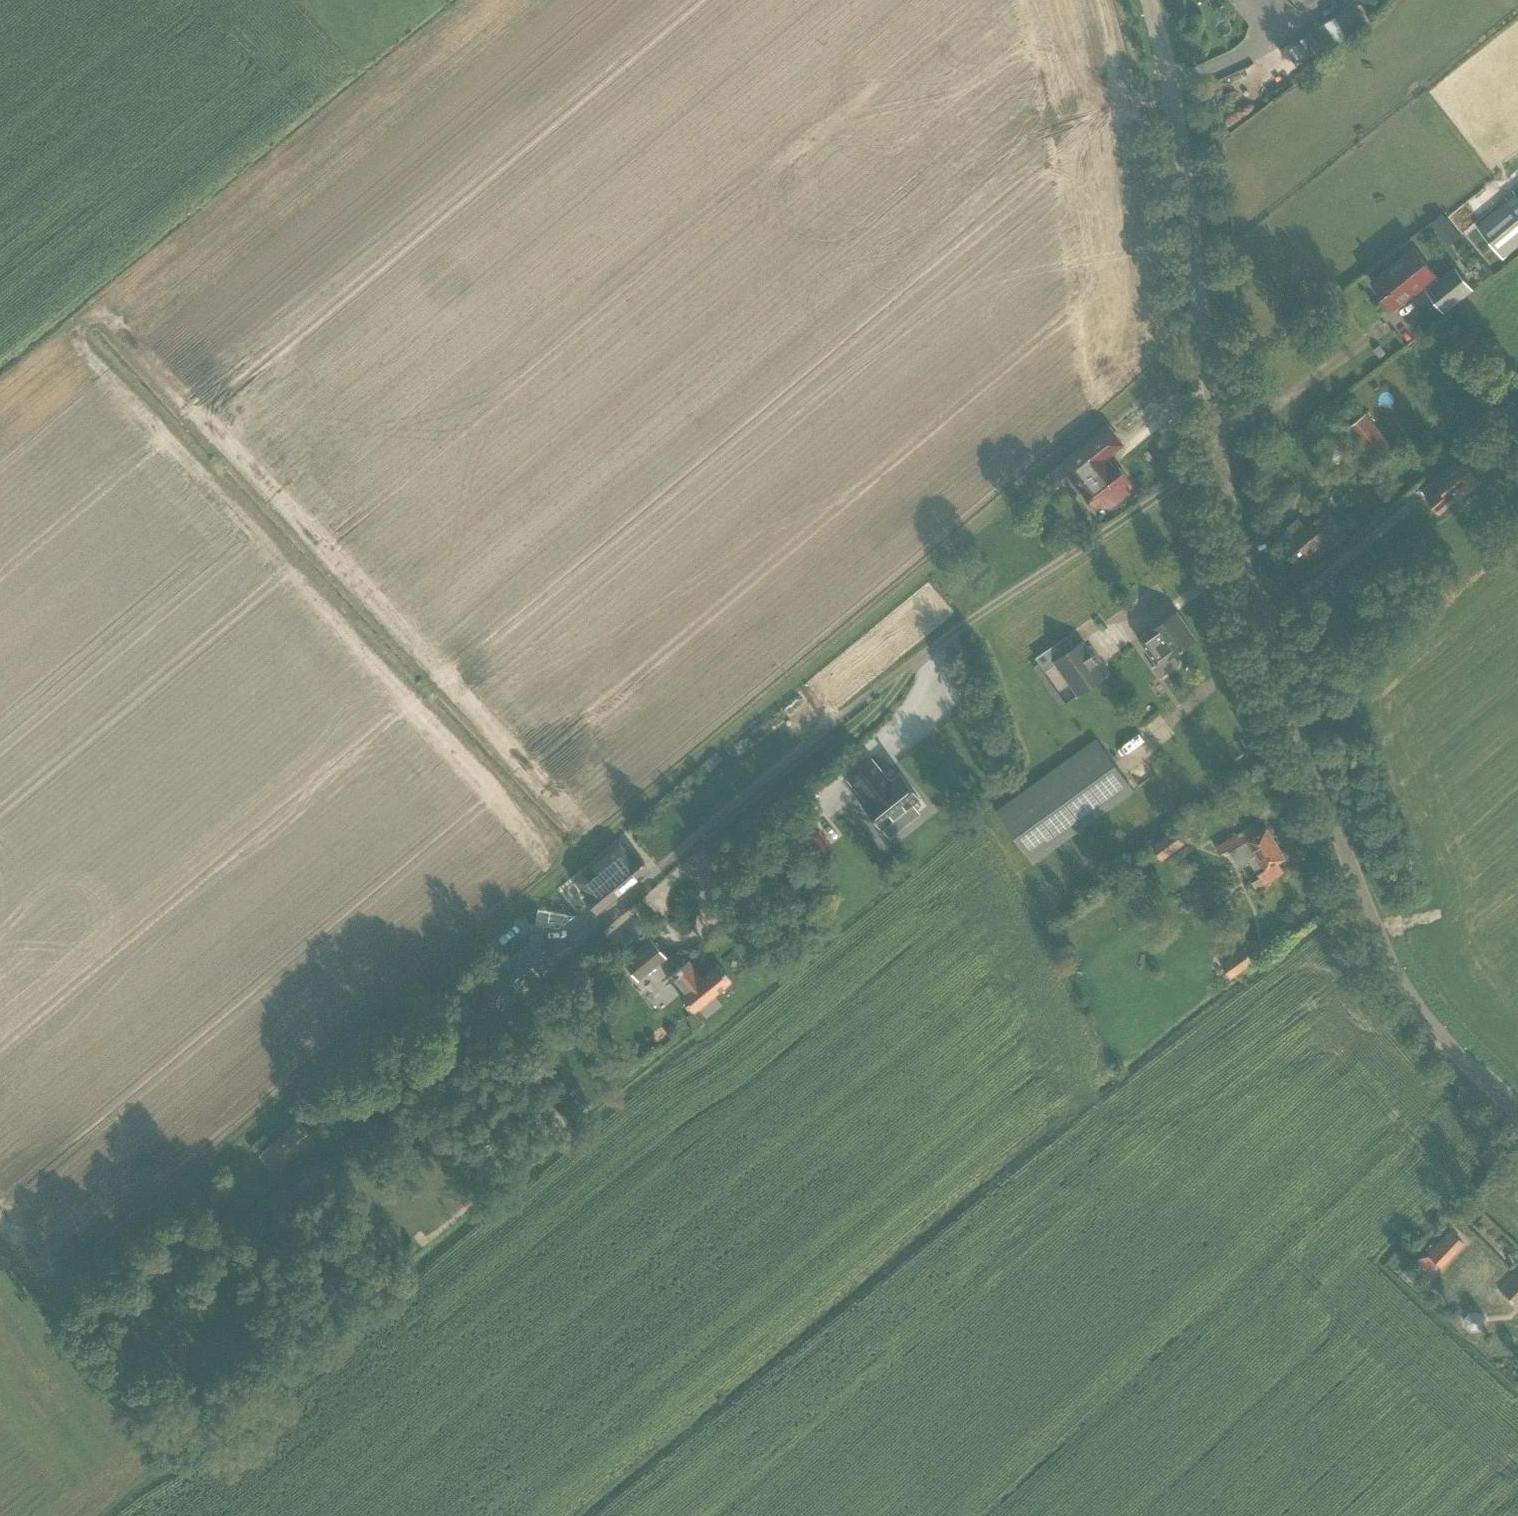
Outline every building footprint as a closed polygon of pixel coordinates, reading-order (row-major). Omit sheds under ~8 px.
[(1324,22),(1335,43),(1348,36),(1336,15),(1324,22)] [(1478,227),(1503,258),(1517,245),(1517,193),(1478,227)] [(1373,282),(1395,309),(1425,285),(1429,290),(1428,291),(1445,312),(1473,289),(1456,268),(1440,281),(1436,276),(1437,276),(1415,248),(1373,282)] [(1349,427),(1374,458),(1391,444),(1366,413),(1349,427)] [(1064,466),(1055,473),(1062,483),(1071,475),(1077,483),(1096,507),(1105,500),(1111,508),(1130,493),(1124,485),(1129,481),(1117,465),(1113,468),(1105,459),(1124,444),(1111,428),(1092,443),(1064,466)] [(1467,493),(1482,481),(1462,458),(1423,490),(1429,497),(1428,498),(1440,513),(1466,492),(1467,493)] [(1296,563),(1326,539),(1334,548),(1349,535),(1328,511),(1313,523),(1321,532),(1315,537),(1300,519),(1285,531),(1293,541),(1284,548),(1296,563)] [(1054,543),(1058,550),(1071,543),(1066,535),(1054,543)] [(1178,612),(1151,631),(1151,632),(1140,640),(1159,666),(1170,658),(1198,639),(1178,612)] [(1080,696),(1108,676),(1084,642),(1056,662),(1080,696)] [(915,727),(890,747),(899,757),(923,738),(915,727)] [(1098,739),(997,811),(1034,864),(1135,791),(1098,739)] [(871,759),(848,778),(867,801),(862,805),(880,829),(896,816),(903,825),(917,814),(910,805),(920,797),(901,774),(890,782),(871,759)] [(1268,828),(1258,834),(1253,825),(1217,848),(1220,854),(1229,848),(1239,867),(1251,860),(1265,884),(1285,873),(1280,863),(1286,859),(1268,828)] [(1153,846),(1163,859),(1184,842),(1174,829),(1153,846)] [(819,830),(808,839),(820,855),(832,846),(819,830)] [(620,844),(576,879),(601,910),(651,869),(638,853),(632,858),(620,844)] [(569,923),(567,920),(576,912),(560,893),(540,910),(565,940),(579,928),(572,920),(569,923)] [(681,922),(687,939),(705,932),(699,916),(681,922)] [(481,982),(504,1009),(555,966),(533,939),(481,982)] [(623,962),(639,980),(666,957),(651,939),(623,962)] [(1245,948),(1225,962),(1235,976),(1255,962),(1245,948)] [(732,980),(718,963),(702,977),(688,960),(669,976),(683,993),(680,995),(694,1011),(699,1007),(702,1010),(717,998),(714,994),(732,980)] [(453,983),(459,990),(473,979),(467,972),(453,983)] [(300,1121),(270,1146),(285,1163),(314,1139),(300,1121)] [(1428,1254),(1442,1267),(1464,1243),(1450,1230),(1428,1254)] [(1501,1290),(1513,1302),(1517,1297),(1517,1273),(1501,1290)]
